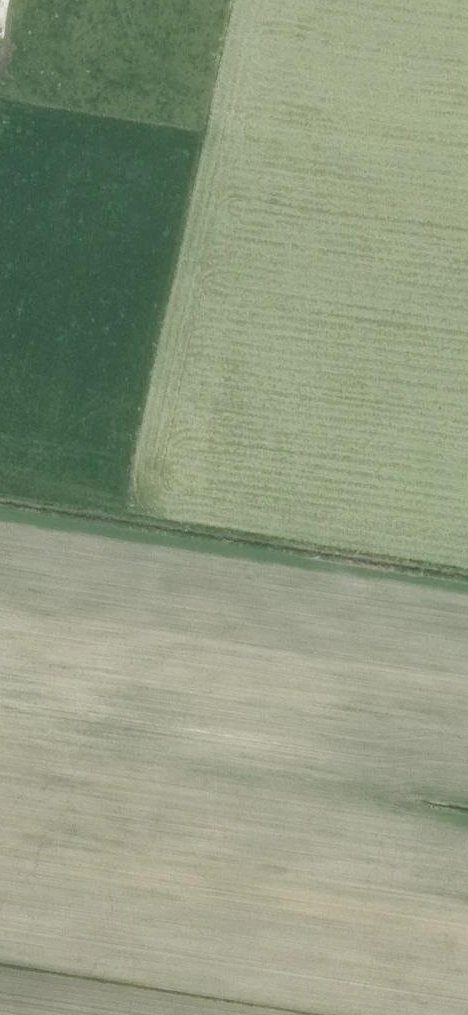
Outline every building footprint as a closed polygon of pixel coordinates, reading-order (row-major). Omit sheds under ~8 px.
[(5,20),(9,0),(0,0),(0,19),(5,20)]
